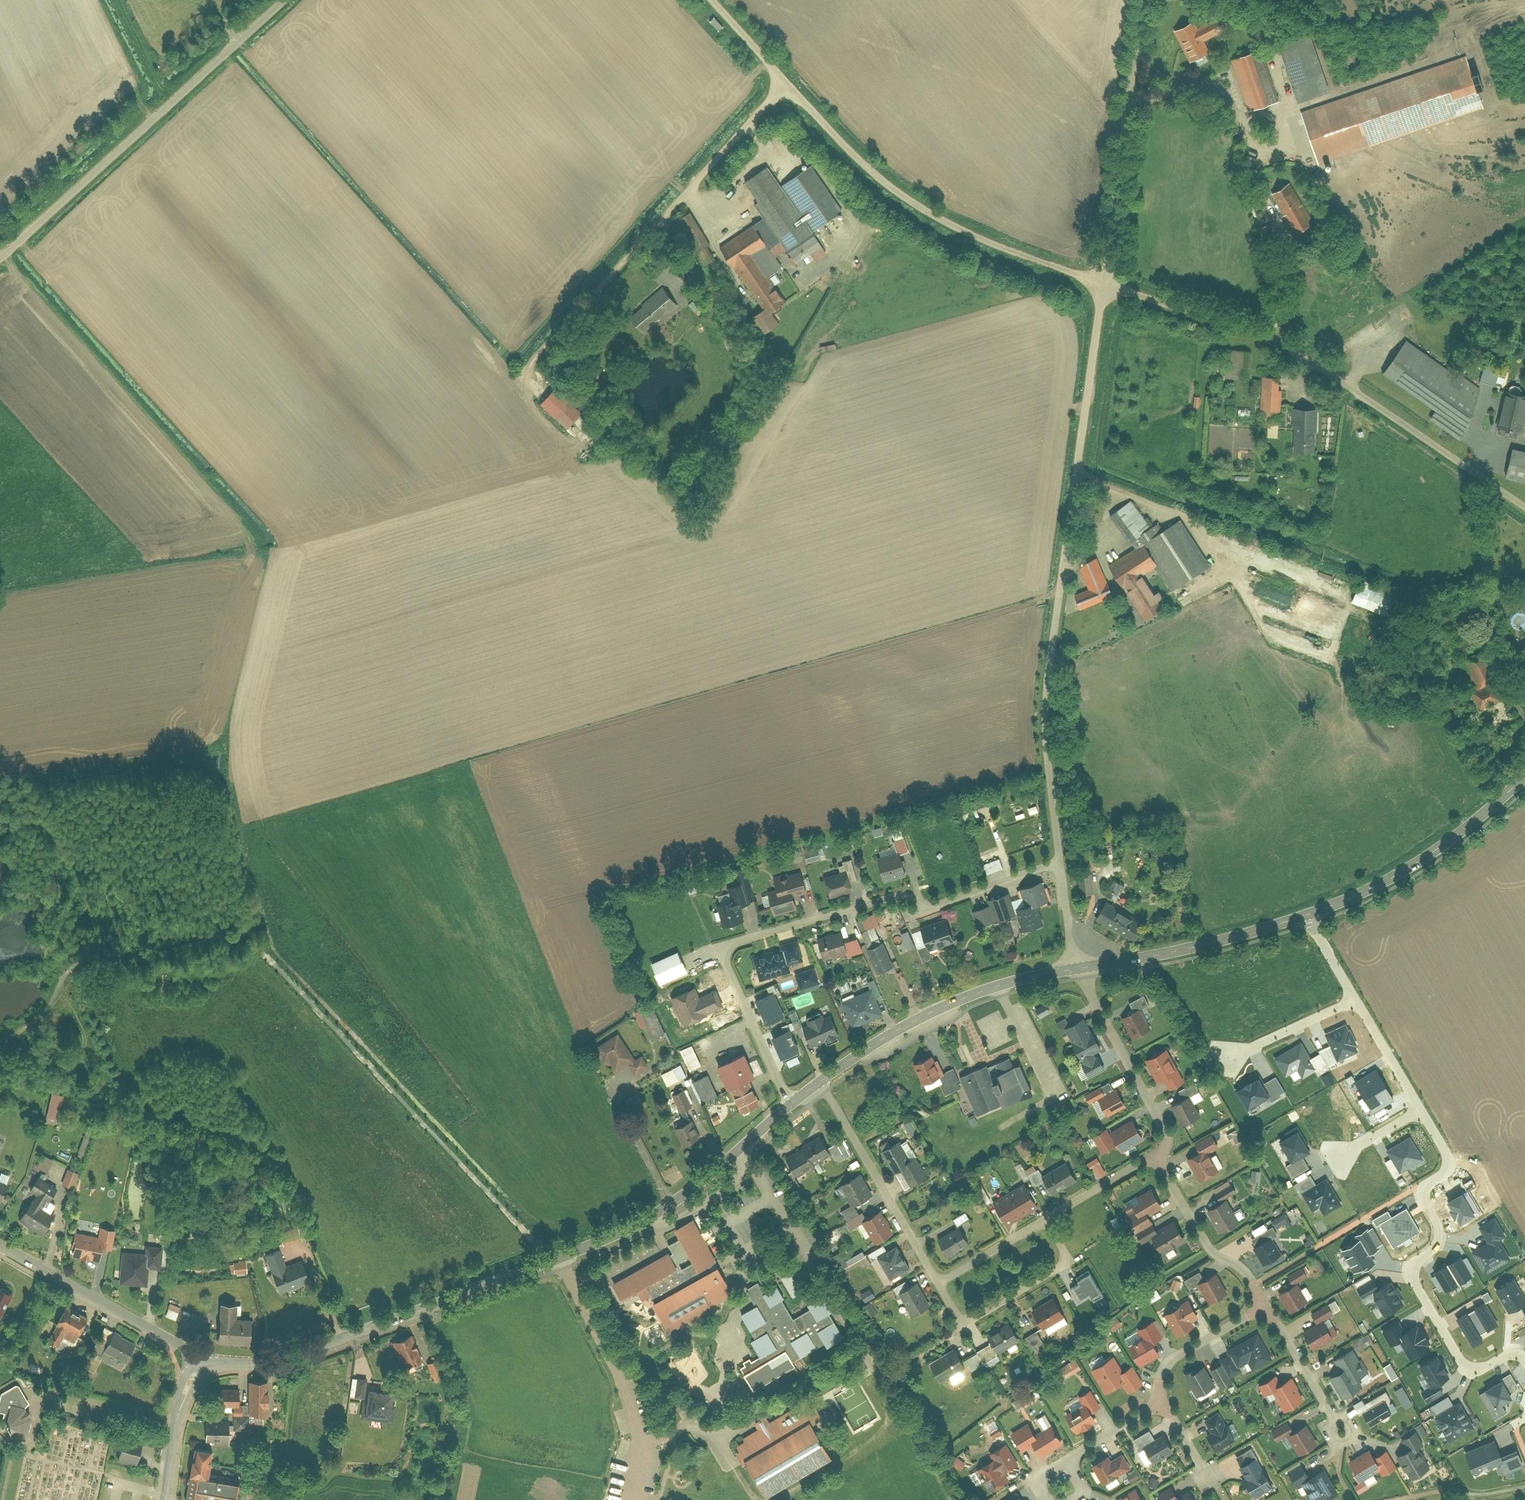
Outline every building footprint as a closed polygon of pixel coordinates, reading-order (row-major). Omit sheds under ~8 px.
[(1193,16),(1171,27),(1188,60),(1211,49),(1205,37),(1223,28),(1218,17),(1198,27),(1193,16)] [(1308,28),(1274,40),(1295,98),(1329,86),(1308,28)] [(1258,46),(1229,57),(1247,106),(1276,95),(1258,46)] [(1486,109),(1480,94),(1492,90),(1487,74),(1475,78),(1468,57),(1303,114),(1321,166),(1486,109)] [(763,195),(759,199),(803,257),(825,240),(816,228),(846,206),(812,160),(785,179),(771,160),(749,176),(763,195)] [(1290,179),(1269,189),(1289,228),(1309,218),(1290,179)] [(754,219),(714,249),(762,313),(788,294),(771,271),(785,260),(754,219)] [(1269,226),(1259,230),(1264,242),(1274,238),(1269,226)] [(697,256),(685,266),(691,272),(703,263),(697,256)] [(662,290),(630,317),(646,336),(678,310),(662,290)] [(695,302),(690,306),(697,314),(702,310),(695,302)] [(769,311),(756,321),(769,337),(782,326),(769,311)] [(1480,385),(1412,340),(1390,373),(1436,404),(1430,414),(1462,436),(1480,385)] [(616,341),(610,346),(616,352),(621,346),(616,341)] [(1248,349),(1228,348),(1227,376),(1247,377),(1248,349)] [(1488,361),(1485,376),(1503,380),(1506,365),(1488,361)] [(597,363),(588,372),(597,380),(606,370),(597,363)] [(1278,372),(1259,372),(1259,422),(1278,422),(1278,372)] [(582,406),(559,384),(544,399),(567,422),(582,406)] [(1498,426),(1520,431),(1524,411),(1524,398),(1506,393),(1498,426)] [(1310,405),(1292,405),(1291,448),(1309,449),(1310,405)] [(1506,475),(1524,480),(1524,452),(1512,449),(1506,475)] [(1174,585),(1211,561),(1181,516),(1158,531),(1136,498),(1115,512),(1136,545),(1113,560),(1148,613),(1164,603),(1144,572),(1159,562),(1174,585)] [(1110,592),(1094,556),(1076,564),(1086,585),(1071,592),(1078,606),(1110,592)] [(1363,581),(1359,592),(1369,596),(1365,608),(1396,620),(1405,597),(1363,581)] [(1484,648),(1457,660),(1479,710),(1497,702),(1488,681),(1497,677),(1484,648)] [(891,843),(895,857),(880,861),(885,880),(905,874),(900,856),(904,854),(901,841),(891,843)] [(804,852),(807,862),(820,858),(817,848),(804,852)] [(999,857),(984,862),(988,872),(1002,868),(999,857)] [(840,863),(842,872),(828,876),(833,894),(852,888),(849,876),(854,874),(850,860),(840,863)] [(1089,865),(1076,867),(1079,892),(1092,890),(1089,865)] [(732,870),(736,883),(730,885),(734,899),(718,904),(725,925),(743,919),(737,903),(749,899),(743,881),(739,868),(732,870)] [(770,897),(774,909),(802,901),(798,890),(805,887),(802,876),(779,883),(782,894),(770,897)] [(690,884),(692,891),(703,888),(701,881),(690,884)] [(1051,901),(1043,881),(1024,889),(1028,898),(1013,904),(1009,894),(991,901),(993,907),(977,913),(983,929),(1021,915),(1027,931),(1044,925),(1037,907),(1051,901)] [(1141,923),(1106,904),(1096,920),(1132,940),(1141,923)] [(871,925),(860,929),(875,970),(894,964),(881,924),(886,922),(881,909),(867,913),(871,925)] [(928,927),(933,942),(957,934),(952,919),(928,927)] [(925,929),(914,934),(926,962),(937,957),(925,929)] [(843,932),(820,941),(825,954),(848,946),(843,932)] [(784,943),(791,964),(809,958),(803,938),(784,943)] [(1008,956),(1003,943),(990,948),(995,961),(1008,956)] [(756,956),(762,980),(792,973),(786,948),(756,956)] [(678,951),(652,963),(660,982),(687,970),(678,951)] [(797,967),(803,990),(820,986),(814,963),(797,967)] [(844,1000),(855,1026),(884,1013),(877,997),(883,994),(876,978),(869,981),(872,988),(844,1000)] [(696,987),(678,996),(691,1021),(709,1012),(707,1009),(724,1001),(719,992),(703,1000),(696,987)] [(768,1025),(785,1017),(774,992),(757,1000),(768,1025)] [(1125,1020),(1136,1039),(1151,1029),(1143,1015),(1149,1011),(1143,1000),(1128,1009),(1132,1015),(1125,1020)] [(654,1005),(642,1011),(655,1037),(667,1031),(654,1005)] [(805,1025),(815,1046),(842,1034),(833,1014),(824,1018),(821,1013),(810,1017),(812,1022),(805,1025)] [(1103,1049),(1084,1019),(1067,1029),(1094,1073),(1105,1066),(1097,1052),(1103,1049)] [(788,1060),(801,1054),(787,1023),(781,1025),(784,1031),(776,1035),(777,1036),(772,1039),(781,1060),(787,1057),(788,1060)] [(619,1032),(593,1049),(612,1077),(636,1060),(642,1069),(650,1063),(642,1053),(636,1057),(619,1032)] [(1301,1042),(1274,1058),(1285,1076),(1298,1069),(1303,1078),(1316,1070),(1318,1074),(1329,1067),(1320,1051),(1310,1056),(1301,1042)] [(694,1047),(684,1051),(693,1070),(703,1066),(694,1047)] [(742,1048),(713,1062),(737,1113),(758,1103),(746,1078),(754,1074),(753,1072),(742,1048)] [(957,1073),(973,1112),(1026,1090),(1014,1061),(1011,1062),(1007,1052),(957,1073)] [(1164,1052),(1149,1061),(1161,1081),(1165,1079),(1172,1089),(1182,1083),(1164,1052)] [(923,1088),(940,1080),(944,1089),(959,1082),(951,1066),(937,1073),(928,1055),(910,1063),(923,1088)] [(1376,1068),(1354,1082),(1373,1111),(1394,1098),(1376,1068)] [(706,1074),(688,1082),(697,1101),(715,1092),(706,1074)] [(1259,1075),(1235,1089),(1247,1108),(1269,1095),(1272,1100),(1280,1095),(1279,1093),(1284,1090),(1275,1075),(1263,1082),(1259,1075)] [(687,1102),(677,1083),(667,1088),(677,1107),(687,1102)] [(1110,1114),(1124,1105),(1115,1090),(1107,1094),(1102,1086),(1088,1095),(1094,1105),(1102,1100),(1110,1114)] [(1176,1110),(1186,1127),(1200,1119),(1191,1104),(1198,1100),(1191,1088),(1177,1096),(1183,1106),(1176,1110)] [(1083,1106),(1080,1113),(1088,1117),(1091,1110),(1083,1106)] [(1120,1148),(1144,1134),(1134,1117),(1110,1131),(1120,1148)] [(690,1121),(674,1129),(683,1147),(699,1139),(690,1121)] [(1103,1152),(1115,1145),(1105,1129),(1093,1136),(1103,1152)] [(1297,1129),(1278,1140),(1291,1162),(1287,1164),(1293,1175),(1309,1166),(1303,1156),(1311,1151),(1297,1129)] [(1410,1136),(1387,1149),(1399,1171),(1423,1157),(1410,1136)] [(805,1149),(807,1153),(789,1164),(797,1177),(816,1165),(814,1162),(831,1151),(822,1138),(805,1149)] [(1195,1163),(1205,1180),(1219,1172),(1210,1157),(1217,1153),(1210,1141),(1196,1149),(1202,1158),(1195,1163)] [(851,1155),(844,1143),(833,1149),(840,1161),(851,1155)] [(900,1146),(884,1156),(900,1181),(906,1177),(913,1187),(927,1178),(918,1164),(914,1167),(900,1146)] [(120,1152),(117,1167),(127,1169),(131,1155),(120,1152)] [(1094,1168),(1099,1177),(1105,1174),(1097,1159),(1088,1163),(1092,1170),(1094,1168)] [(1074,1178),(1062,1160),(1041,1174),(1036,1166),(1028,1171),(1040,1190),(1047,1186),(1051,1192),(1074,1178)] [(74,1164),(65,1178),(73,1183),(82,1169),(74,1164)] [(1251,1170),(1250,1178),(1259,1179),(1260,1171),(1251,1170)] [(873,1191),(861,1171),(841,1183),(851,1200),(842,1206),(854,1226),(865,1220),(876,1238),(894,1227),(882,1207),(868,1216),(858,1200),(873,1191)] [(1325,1214),(1342,1203),(1327,1177),(1316,1183),(1310,1173),(1296,1182),(1312,1209),(1319,1205),(1325,1214)] [(26,1187),(35,1192),(18,1219),(39,1232),(51,1213),(42,1208),(56,1187),(35,1174),(26,1187)] [(9,1186),(0,1182),(0,1206),(9,1186)] [(1216,1190),(1222,1199),(1236,1191),(1230,1182),(1216,1190)] [(996,1201),(1009,1221),(1035,1203),(1023,1184),(996,1201)] [(1165,1251),(1186,1238),(1174,1219),(1161,1227),(1152,1212),(1165,1204),(1153,1186),(1134,1199),(1141,1210),(1132,1215),(1149,1242),(1157,1237),(1165,1251)] [(1211,1210),(1222,1228),(1236,1220),(1224,1201),(1211,1210)] [(956,1222),(932,1235),(944,1257),(969,1243),(961,1230),(972,1224),(964,1209),(952,1215),(956,1222)] [(1276,1222),(1280,1229),(1292,1223),(1288,1215),(1276,1222)] [(1471,1250),(1484,1273),(1510,1258),(1499,1238),(1506,1234),(1495,1216),(1478,1225),(1487,1241),(1471,1250)] [(77,1233),(73,1255),(100,1259),(102,1247),(113,1249),(116,1229),(99,1226),(97,1237),(77,1233)] [(1358,1239),(1341,1250),(1354,1271),(1359,1268),(1361,1270),(1375,1262),(1369,1253),(1380,1246),(1378,1244),(1382,1241),(1372,1226),(1367,1229),(1366,1227),(1355,1234),(1358,1239)] [(1254,1249),(1265,1266),(1279,1258),(1271,1243),(1277,1240),(1271,1231),(1260,1238),(1263,1244),(1254,1249)] [(732,1294),(719,1270),(717,1267),(702,1239),(686,1248),(695,1265),(679,1274),(678,1272),(680,1271),(670,1254),(614,1285),(624,1302),(638,1294),(643,1303),(652,1298),(656,1305),(653,1306),(669,1336),(684,1328),(688,1326),(713,1312),(710,1306),(732,1294)] [(147,1251),(124,1248),(120,1281),(146,1284),(148,1265),(161,1266),(163,1247),(148,1245),(147,1251)] [(875,1264),(881,1260),(893,1281),(914,1270),(901,1246),(889,1253),(886,1246),(870,1255),(875,1264)] [(277,1247),(262,1252),(277,1290),(309,1278),(302,1261),(285,1268),(277,1247)] [(844,1255),(850,1263),(859,1255),(853,1247),(844,1255)] [(1460,1257),(1435,1272),(1446,1290),(1471,1275),(1460,1257)] [(1290,1276),(1295,1282),(1308,1273),(1304,1267),(1290,1276)] [(1105,1290),(1093,1270),(1076,1280),(1088,1301),(1105,1290)] [(1203,1282),(1214,1299),(1227,1292),(1216,1273),(1204,1280),(1200,1273),(1187,1281),(1192,1289),(1203,1282)] [(782,1281),(793,1299),(802,1294),(791,1275),(782,1281)] [(1495,1288),(1508,1312),(1524,1302),(1524,1295),(1514,1277),(1495,1288)] [(1175,1279),(1171,1290),(1180,1293),(1183,1282),(1175,1279)] [(1374,1292),(1388,1315),(1406,1304),(1392,1281),(1380,1288),(1374,1279),(1358,1288),(1364,1297),(1374,1292)] [(912,1316),(927,1306),(911,1282),(896,1292),(912,1316)] [(1298,1283),(1282,1293),(1291,1309),(1308,1299),(1298,1283)] [(746,1364),(748,1367),(744,1369),(757,1392),(797,1368),(795,1364),(827,1345),(829,1350),(846,1340),(831,1315),(836,1313),(826,1296),(810,1306),(812,1310),(795,1320),(784,1301),(786,1300),(779,1288),(766,1295),(760,1284),(747,1292),(757,1309),(743,1317),(753,1334),(753,1333),(758,1340),(753,1343),(762,1358),(754,1363),(752,1360),(746,1364)] [(12,1292),(0,1285),(0,1313),(12,1292)] [(1066,1319),(1054,1299),(1036,1309),(1048,1330),(1066,1319)] [(234,1301),(218,1301),(218,1339),(230,1339),(230,1343),(249,1342),(249,1336),(246,1336),(246,1328),(249,1328),(249,1317),(235,1317),(234,1301)] [(1468,1312),(1457,1318),(1472,1346),(1484,1340),(1480,1334),(1498,1324),(1485,1301),(1475,1307),(1475,1309),(1468,1313),(1468,1312)] [(172,1303),(165,1317),(177,1322),(183,1308),(172,1303)] [(1170,1316),(1181,1336),(1193,1329),(1189,1323),(1199,1317),(1191,1303),(1170,1316)] [(1304,1330),(1314,1346),(1330,1336),(1322,1322),(1331,1316),(1324,1303),(1308,1313),(1314,1323),(1304,1330)] [(91,1319),(62,1305),(46,1340),(59,1346),(66,1331),(82,1339),(91,1319)] [(1011,1315),(990,1328),(996,1337),(977,1349),(984,1360),(985,1363),(1000,1354),(996,1348),(1022,1332),(1011,1315)] [(1402,1345),(1410,1357),(1429,1345),(1415,1322),(1405,1329),(1399,1320),(1383,1330),(1391,1343),(1398,1338),(1402,1345)] [(1134,1346),(1146,1365),(1162,1355),(1155,1343),(1162,1339),(1153,1325),(1140,1333),(1144,1339),(1134,1346)] [(1046,1339),(1039,1327),(1029,1333),(1036,1344),(1046,1339)] [(1256,1362),(1272,1352),(1260,1331),(1231,1349),(1234,1353),(1226,1358),(1234,1372),(1245,1365),(1243,1361),(1251,1356),(1256,1362)] [(413,1332),(392,1340),(402,1369),(423,1361),(413,1332)] [(108,1343),(98,1338),(85,1364),(96,1370),(105,1353),(124,1363),(134,1344),(113,1333),(108,1343)] [(984,1360),(977,1349),(958,1360),(953,1351),(929,1364),(940,1382),(967,1366),(969,1369),(984,1360)] [(1330,1381),(1343,1401),(1360,1390),(1353,1379),(1366,1371),(1353,1350),(1334,1362),(1341,1374),(1330,1381)] [(1437,1354),(1418,1365),(1431,1386),(1449,1375),(1437,1354)] [(1122,1384),(1128,1392),(1137,1386),(1128,1372),(1119,1378),(1110,1363),(1094,1373),(1107,1393),(1122,1384)] [(1222,1363),(1212,1369),(1224,1386),(1233,1380),(1222,1363)] [(1194,1367),(1185,1373),(1199,1394),(1216,1382),(1204,1364),(1196,1370),(1194,1367)] [(1064,1372),(1068,1379),(1077,1374),(1073,1367),(1064,1372)] [(1290,1404),(1305,1394),(1293,1374),(1283,1380),(1277,1371),(1262,1380),(1269,1391),(1278,1385),(1290,1404)] [(1481,1392),(1496,1417),(1508,1410),(1503,1402),(1512,1396),(1510,1393),(1520,1387),(1511,1371),(1484,1387),(1485,1389),(1481,1392)] [(267,1420),(268,1379),(248,1379),(247,1403),(235,1402),(234,1428),(248,1429),(248,1420),(267,1420)] [(26,1423),(35,1414),(30,1405),(19,1385),(1,1394),(0,1396),(0,1412),(9,1414),(6,1426),(12,1428),(26,1423)] [(232,1385),(214,1385),(214,1400),(232,1400),(232,1385)] [(389,1391),(364,1386),(360,1410),(384,1414),(389,1391)] [(1069,1414),(1079,1431),(1098,1420),(1091,1410),(1101,1404),(1092,1390),(1079,1398),(1084,1405),(1069,1414)] [(1437,1413),(1434,1415),(1449,1440),(1474,1425),(1459,1400),(1454,1403),(1449,1394),(1431,1404),(1437,1413)] [(1384,1399),(1363,1412),(1370,1423),(1391,1410),(1384,1399)] [(739,1447),(742,1453),(739,1455),(746,1466),(749,1464),(769,1498),(836,1459),(816,1426),(825,1420),(817,1406),(813,1408),(809,1401),(771,1423),(768,1417),(756,1425),(759,1430),(745,1439),(747,1443),(739,1447)] [(1304,1448),(1318,1439),(1306,1420),(1298,1425),(1293,1416),(1276,1427),(1281,1436),(1292,1429),(1304,1448)] [(1206,1435),(1215,1449),(1238,1435),(1232,1424),(1226,1427),(1220,1417),(1207,1424),(1212,1432),(1206,1435)] [(229,1418),(208,1418),(208,1432),(214,1433),(214,1445),(229,1445),(229,1418)] [(992,1432),(997,1440),(1006,1435),(1001,1427),(992,1432)] [(1040,1443),(1047,1454),(1064,1444),(1054,1428),(1038,1438),(1031,1427),(1018,1435),(1027,1450),(1040,1443)] [(1145,1446),(1155,1462),(1176,1448),(1166,1433),(1156,1439),(1150,1430),(1137,1438),(1143,1447),(1145,1446)] [(1395,1454),(1410,1478),(1431,1466),(1421,1451),(1426,1447),(1415,1430),(1406,1435),(1412,1444),(1395,1454)] [(117,1457),(137,1463),(143,1437),(124,1432),(117,1457)] [(1498,1439),(1468,1450),(1475,1469),(1499,1460),(1503,1473),(1524,1465),(1518,1448),(1503,1454),(1498,1439)] [(984,1466),(986,1470),(971,1479),(977,1489),(992,1479),(996,1487),(1010,1478),(1005,1470),(1017,1463),(1006,1444),(991,1454),(995,1460),(984,1466)] [(1259,1494),(1277,1483),(1255,1446),(1242,1455),(1253,1473),(1248,1477),(1259,1494)] [(1371,1446),(1355,1456),(1366,1473),(1381,1464),(1385,1470),(1397,1463),(1387,1447),(1376,1454),(1371,1446)] [(193,1449),(185,1499),(188,1499),(202,1499),(203,1492),(234,1497),(237,1478),(208,1473),(211,1452),(193,1449)] [(1110,1455),(1096,1464),(1106,1480),(1129,1466),(1122,1454),(1113,1459),(1110,1455)] [(958,1459),(954,1465),(961,1470),(965,1464),(958,1459)] [(1320,1498),(1336,1488),(1323,1466),(1314,1471),(1308,1461),(1293,1469),(1303,1485),(1309,1481),(1320,1498)] [(1192,1487),(1182,1493),(1176,1483),(1164,1490),(1170,1499),(1200,1499),(1192,1487)] [(261,1499),(273,1499),(274,1486),(262,1485),(261,1499)] [(1118,1499),(1119,1499),(1145,1499),(1137,1487),(1118,1499)]
